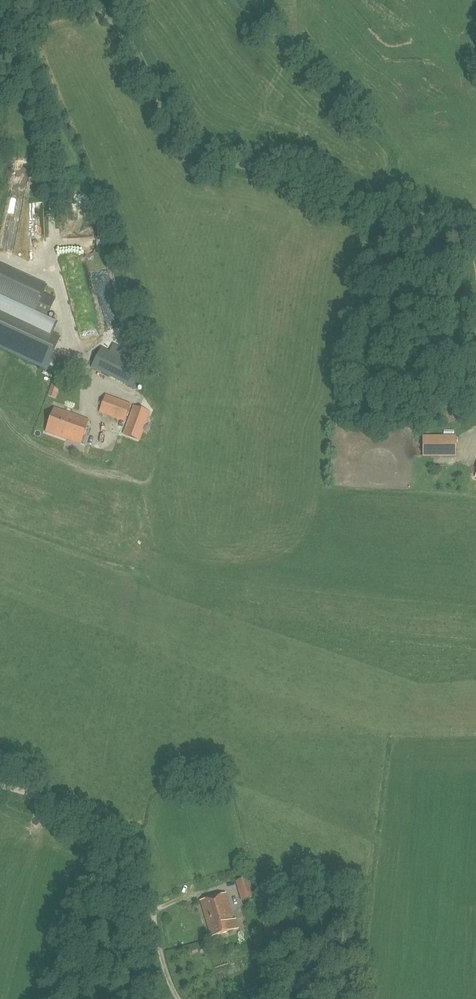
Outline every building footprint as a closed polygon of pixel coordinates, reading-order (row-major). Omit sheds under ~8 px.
[(44,294),(48,285),(0,264),(0,298),(46,319),(55,299),(44,294)] [(54,334),(58,325),(46,319),(0,298),(0,308),(54,334)] [(61,337),(54,334),(0,308),(0,345),(47,367),(60,373),(67,359),(53,353),(61,337)] [(143,367),(102,347),(92,368),(132,388),(143,367)] [(63,379),(55,376),(52,385),(60,388),(63,379)] [(106,396),(100,412),(125,421),(131,405),(106,396)] [(151,412),(133,405),(123,434),(140,440),(151,412)] [(89,420),(54,408),(46,432),(81,444),(89,420)] [(423,457),(432,457),(456,456),(456,435),(423,436),(423,457)] [(249,876),(237,880),(236,880),(242,899),(255,896),(249,876)] [(211,937),(239,929),(236,919),(234,919),(226,893),(200,900),(211,937)] [(269,896),(258,899),(261,911),(272,908),(269,896)] [(272,898),(273,908),(281,908),(280,897),(272,898)]
